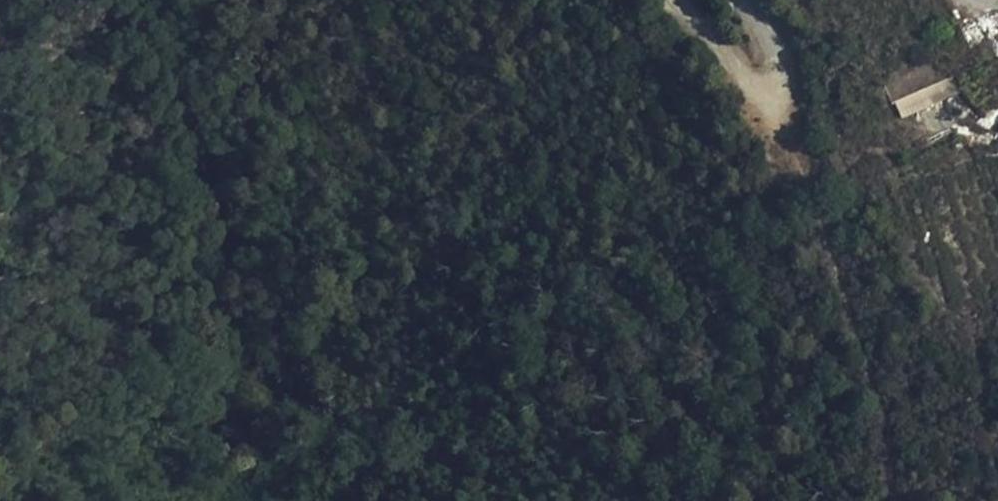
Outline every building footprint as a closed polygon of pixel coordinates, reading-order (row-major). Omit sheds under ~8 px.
[(896,115),(953,99),(943,62),(886,77),(896,115)]
